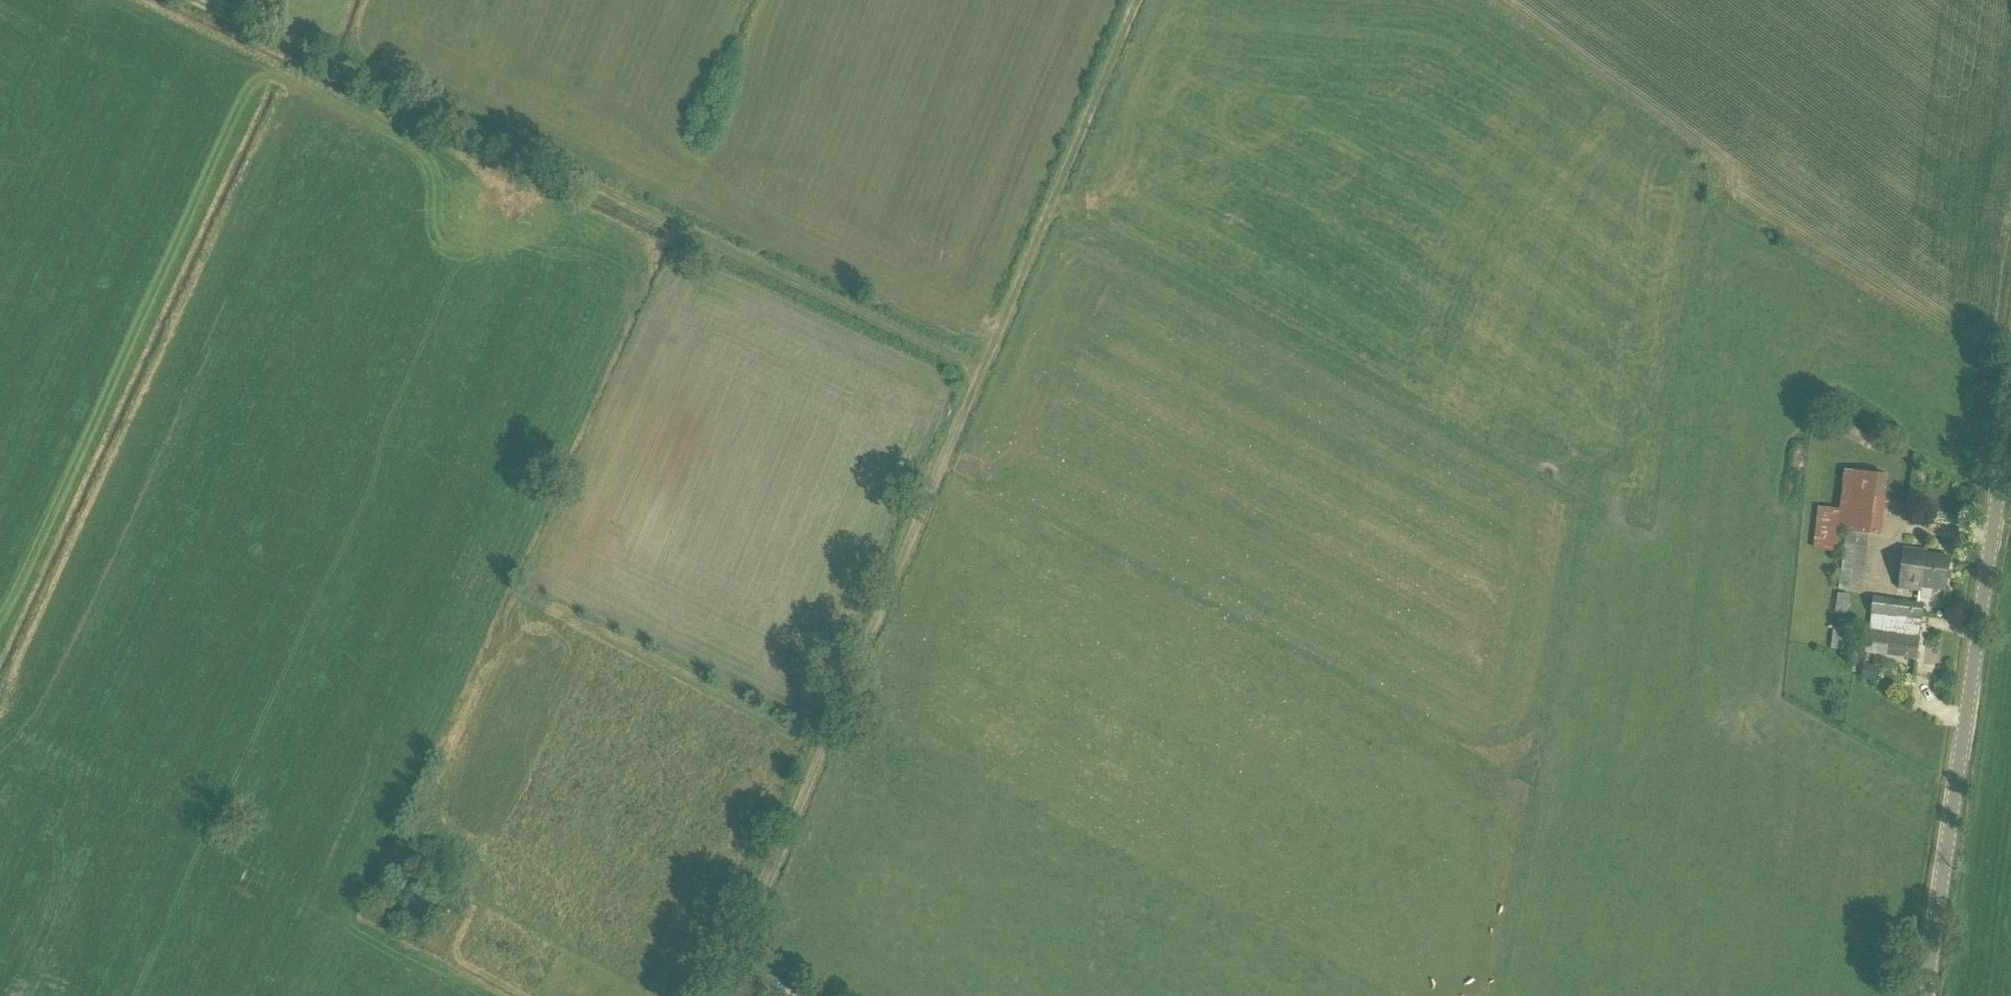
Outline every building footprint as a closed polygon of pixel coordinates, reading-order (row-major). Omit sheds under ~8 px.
[(1823,468),(1817,507),(1840,510),(1837,530),(1846,531),(1838,588),(1861,592),(1869,535),(1881,537),(1886,499),(1883,499),(1887,477),(1823,468)] [(1899,589),(1898,600),(1909,601),(1919,602),(1923,602),(1931,603),(1932,590),(1945,591),(1949,556),(1925,554),(1926,550),(1903,547),(1898,589),(1899,589)] [(1836,614),(1846,616),(1849,596),(1838,595),(1836,614)] [(1909,601),(1898,600),(1873,598),(1870,632),(1867,632),(1865,654),(1917,659),(1923,602),(1919,602),(1909,601)] [(1831,648),(1842,650),(1845,631),(1835,629),(1831,648)] [(1861,676),(1871,677),(1872,665),(1863,664),(1861,676)]
